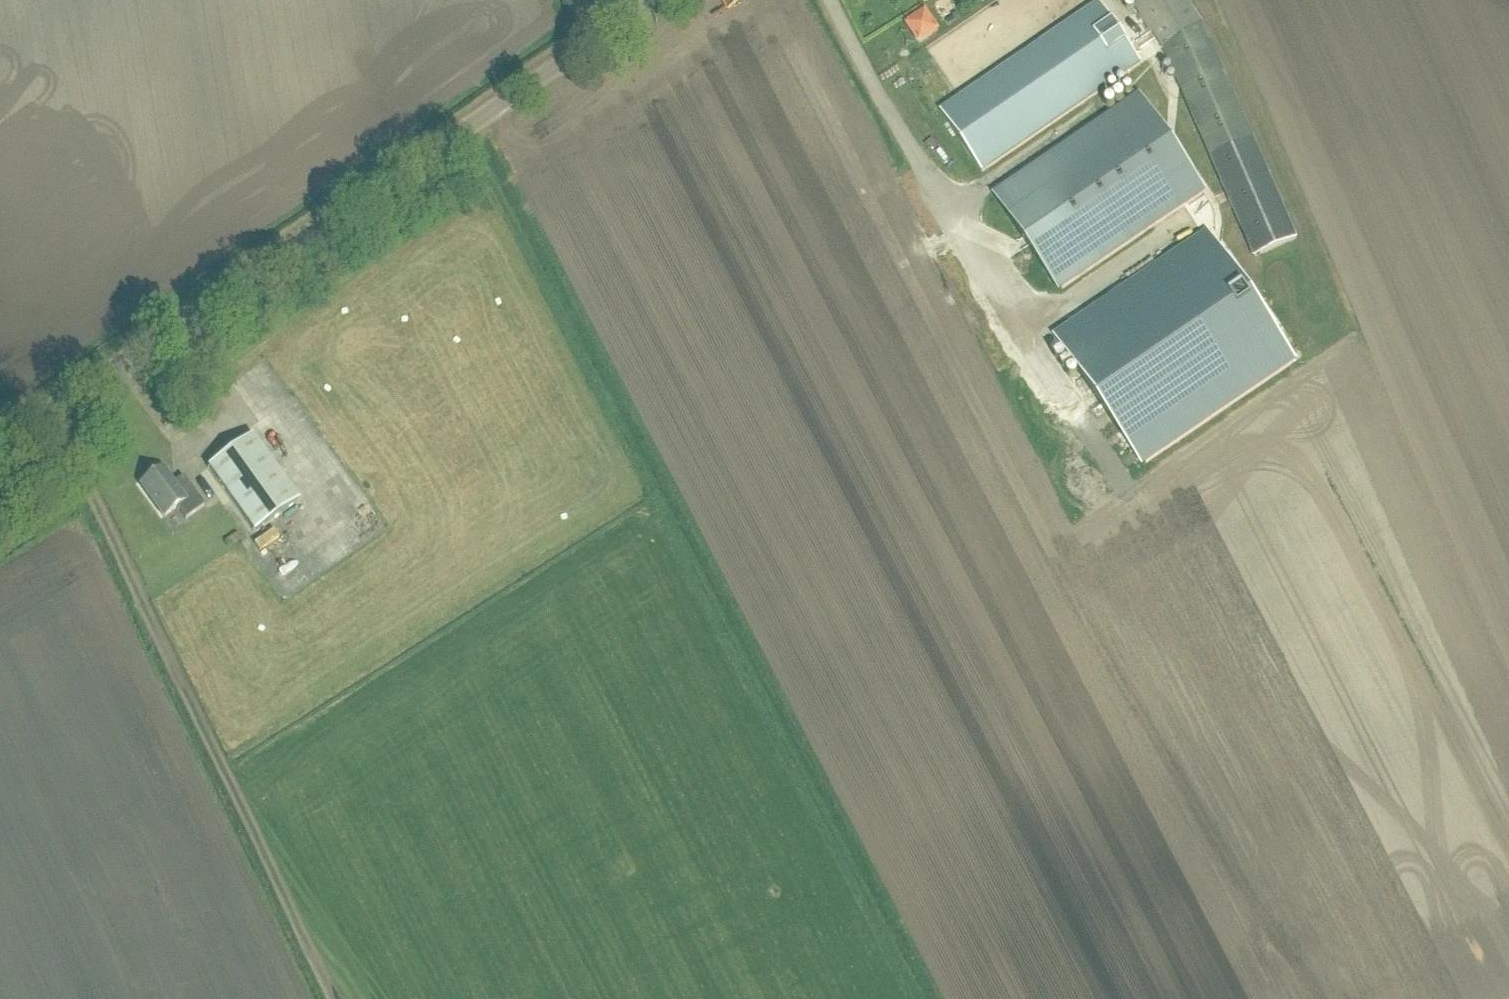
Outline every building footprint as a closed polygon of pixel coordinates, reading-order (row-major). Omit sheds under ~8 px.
[(1210,157),(1255,258),(1298,239),(1254,138),(1203,23),(1188,0),(1129,0),(1163,50),(1210,157)] [(941,113),(985,175),(1142,65),(1098,2),(941,113)] [(1060,294),(1208,194),(1141,95),(993,196),(1060,294)] [(1292,366),(1203,235),(1167,260),(1164,261),(1056,335),(1144,466),(1292,366)] [(254,535),(299,502),(253,439),(208,471),(254,535)] [(177,489),(162,468),(140,484),(163,516),(176,507),(185,519),(204,505),(187,482),(177,489)]
